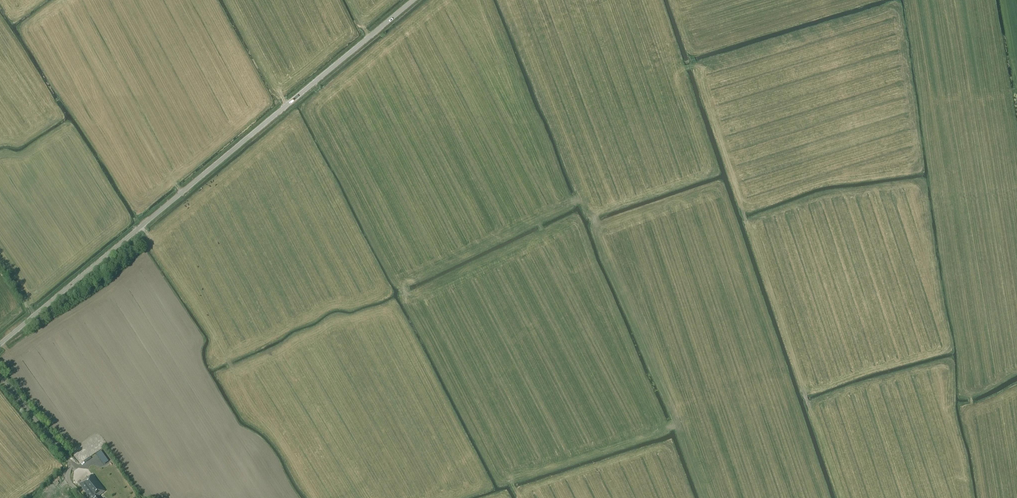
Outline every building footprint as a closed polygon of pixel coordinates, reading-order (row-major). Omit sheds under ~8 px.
[(105,491),(92,475),(88,478),(88,477),(79,484),(90,497),(99,497),(98,497),(105,491)]
